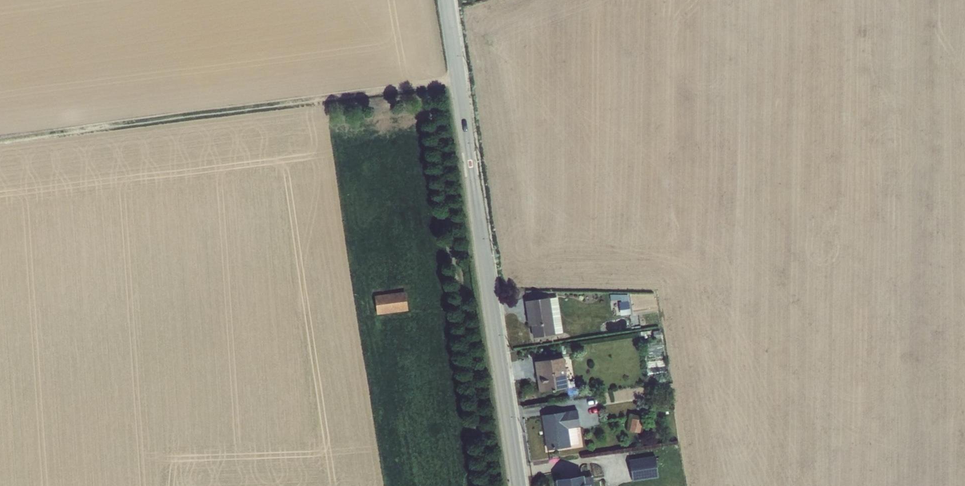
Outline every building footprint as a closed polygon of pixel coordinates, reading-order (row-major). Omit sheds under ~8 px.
[(404,291),(374,296),(377,315),(407,310),(404,291)] [(627,295),(609,295),(610,301),(620,299),(620,302),(618,302),(620,315),(629,314),(627,295)] [(549,298),(524,301),(528,326),(530,326),(532,338),(554,335),(554,334),(562,333),(556,297),(549,298)] [(659,331),(652,332),(653,340),(660,338),(659,331)] [(563,357),(534,362),(538,393),(568,388),(563,357)] [(577,410),(541,415),(546,451),(570,447),(570,445),(578,444),(576,428),(579,427),(577,410)] [(629,413),(626,430),(629,431),(639,433),(642,434),(645,417),(629,413)] [(654,456),(628,460),(631,481),(657,477),(654,456)] [(555,480),(556,485),(594,485),(593,476),(583,478),(583,476),(555,480)]
